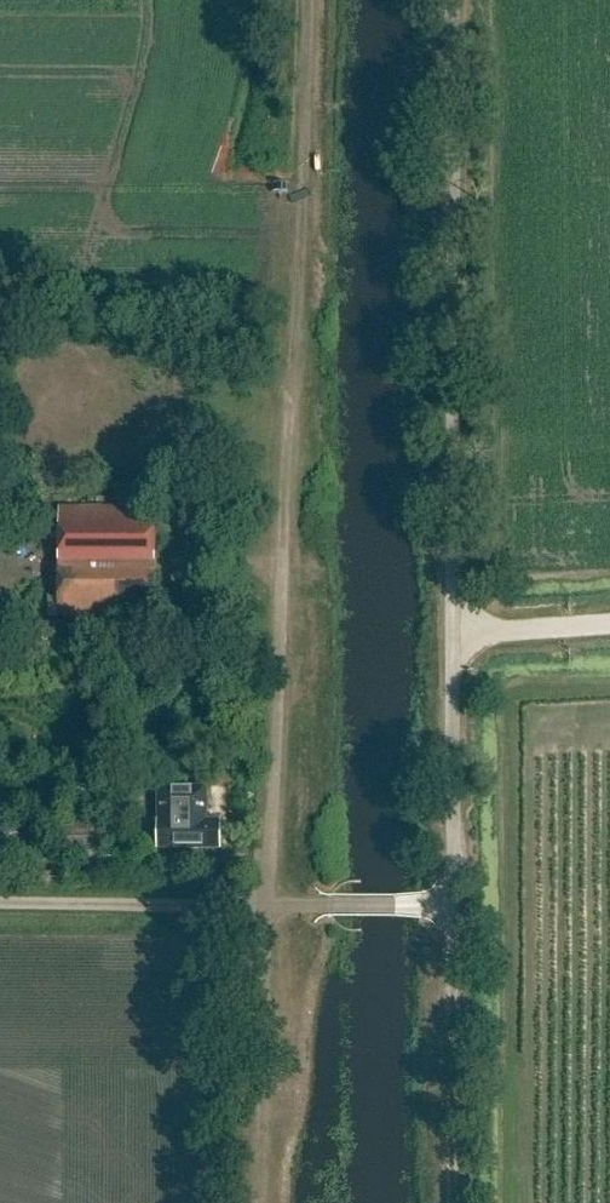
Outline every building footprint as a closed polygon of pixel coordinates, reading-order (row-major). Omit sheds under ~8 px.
[(133,614),(133,608),(155,608),(155,507),(59,507),(58,614),(133,614)] [(156,788),(158,849),(220,847),(220,820),(206,821),(205,787),(156,788)]
